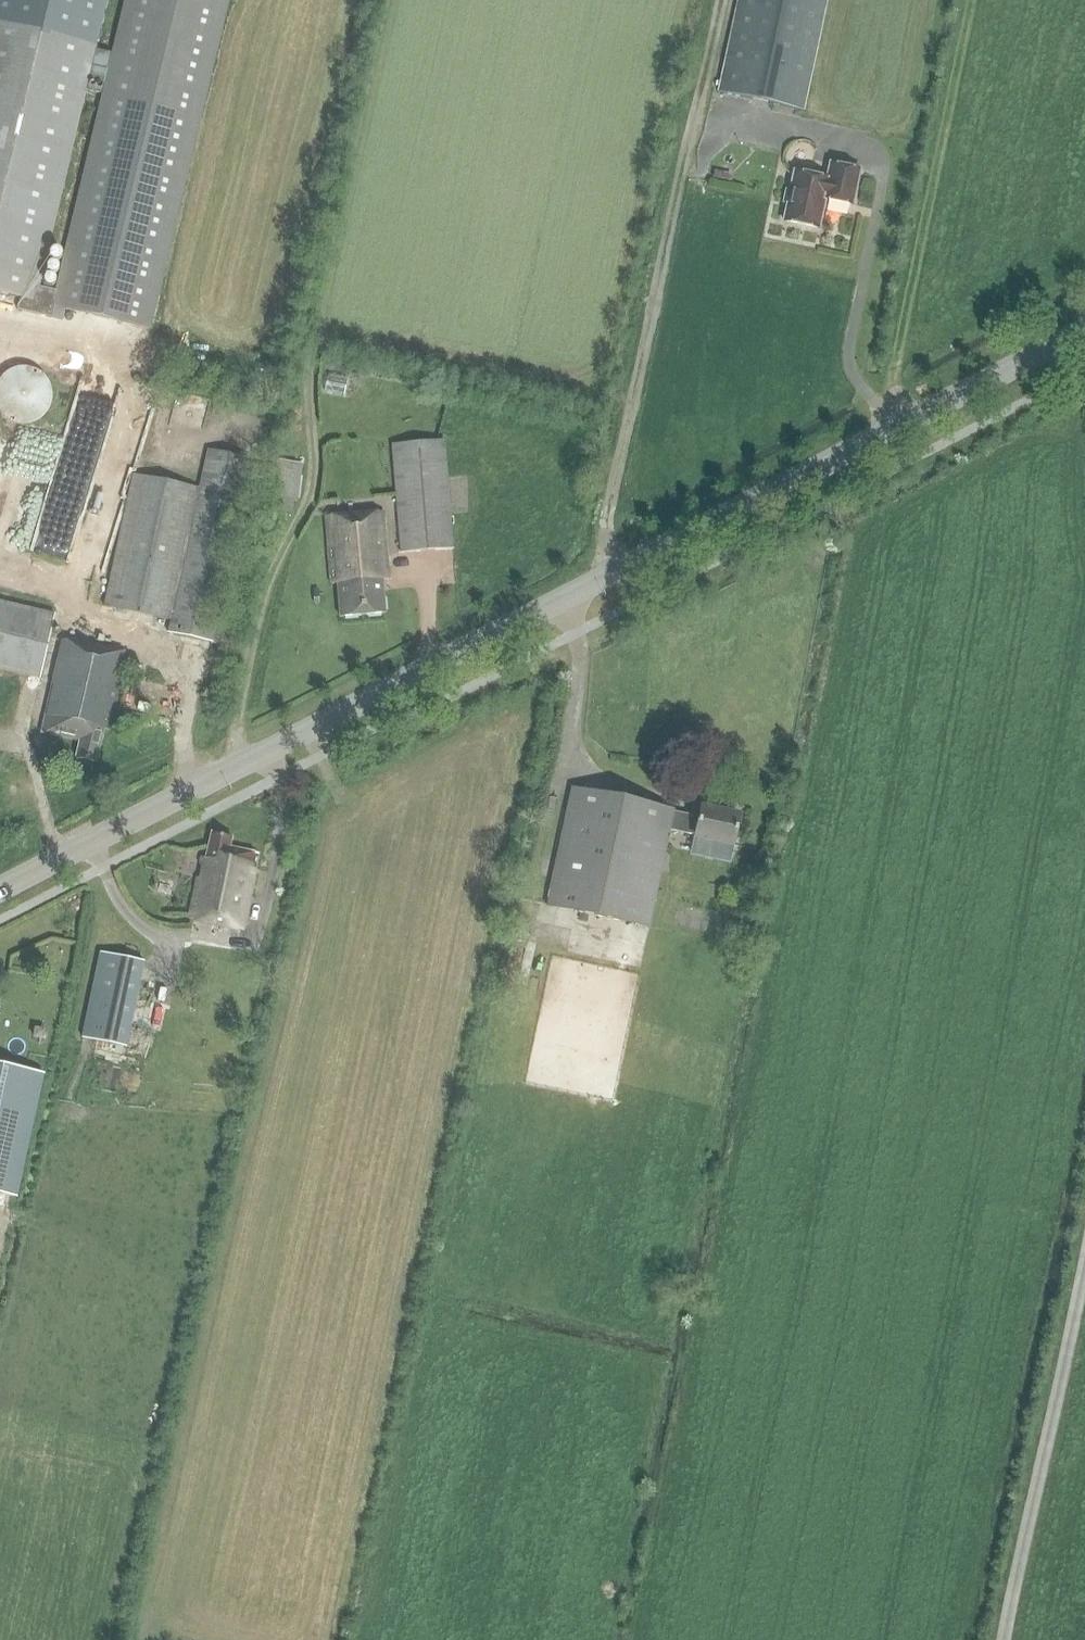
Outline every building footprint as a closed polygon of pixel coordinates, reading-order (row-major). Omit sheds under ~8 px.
[(229,0),(129,0),(56,306),(151,329),(229,0)] [(718,93),(803,111),(827,0),(738,0),(718,93)] [(20,298),(17,310),(52,318),(58,291),(38,287),(96,45),(60,36),(65,15),(28,6),(23,28),(0,22),(0,293),(20,298)] [(818,228),(824,199),(852,205),(859,170),(831,164),(827,179),(795,172),(790,192),(786,193),(784,200),(788,203),(784,221),(818,228)] [(0,386),(0,410),(2,414),(9,421),(17,426),(27,427),(37,425),(45,419),(51,411),(54,402),(54,392),(50,383),(43,375),(34,371),(24,370),(14,372),(6,378),(0,386)] [(121,396),(114,452),(142,455),(148,399),(121,396)] [(10,495),(39,505),(59,444),(31,434),(10,495)] [(392,444),(401,553),(453,549),(444,440),(392,444)] [(134,474),(105,606),(172,620),(169,633),(212,642),(211,643),(227,647),(233,622),(218,619),(252,459),(209,449),(201,489),(134,474)] [(302,496),(305,461),(278,458),(276,493),(302,496)] [(341,617),(385,613),(382,580),(388,579),(382,512),(326,518),(332,584),(338,584),(341,617)] [(0,602),(0,669),(41,679),(55,615),(0,602)] [(63,641),(42,733),(79,741),(76,757),(97,762),(104,729),(110,730),(128,655),(63,641)] [(670,830),(695,836),(695,837),(733,846),(739,816),(701,808),(699,818),(674,812),(674,811),(572,789),(547,906),(649,928),(670,830)] [(230,848),(232,838),(212,833),(206,859),(202,858),(189,918),(242,930),(258,854),(230,848)] [(99,949),(83,1035),(128,1043),(144,957),(99,949)] [(11,1101),(24,1102),(30,1066),(0,1061),(0,1099),(11,1101)] [(9,1114),(0,1113),(0,1169),(9,1114)]
